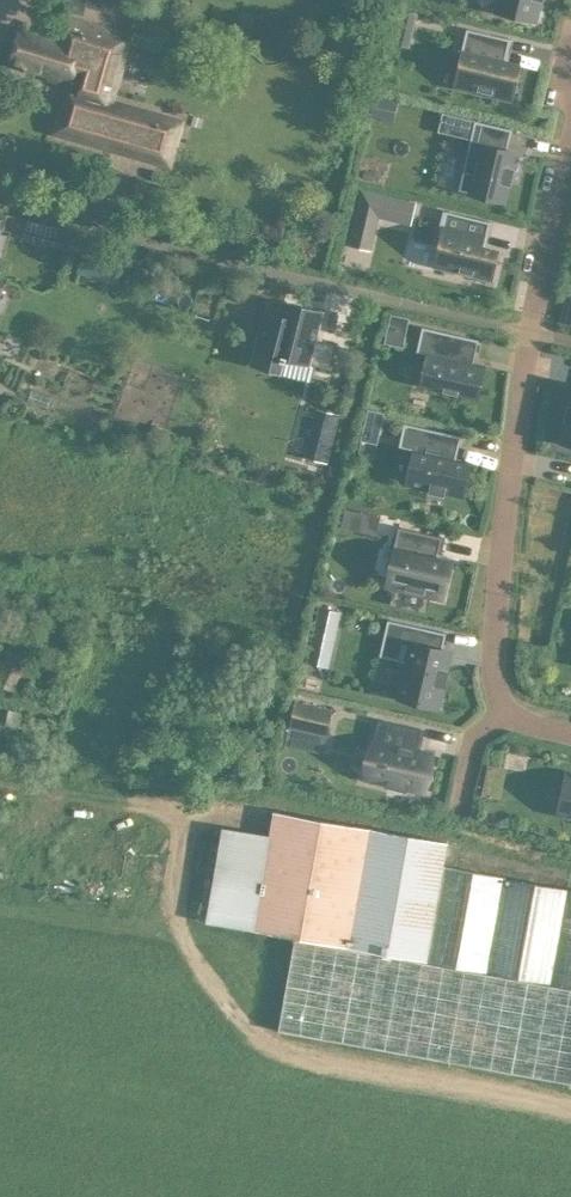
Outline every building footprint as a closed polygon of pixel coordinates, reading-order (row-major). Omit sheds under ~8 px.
[(126,0),(86,0),(86,3),(123,13),(126,0)] [(496,9),(533,18),(537,0),(498,0),(496,9)] [(401,8),(398,22),(412,26),(415,11),(401,8)] [(56,130),(171,163),(184,117),(114,97),(131,36),(129,34),(68,17),(61,39),(19,27),(9,60),(45,71),(45,78),(67,85),(56,130)] [(502,52),(505,53),(509,36),(465,26),(459,51),(461,51),(454,83),(509,96),(517,63),(500,59),(502,52)] [(372,95),(367,116),(390,122),(395,101),(372,95)] [(441,110),(437,129),(469,136),(461,169),(473,172),(468,190),(502,198),(506,180),(509,181),(512,166),(510,166),(514,150),(506,148),(511,127),(473,118),(441,110)] [(376,213),(386,215),(390,196),(361,189),(349,242),(368,247),(376,213)] [(434,262),(489,275),(496,248),(479,244),(485,218),(442,208),(437,226),(442,227),(434,262)] [(69,241),(75,229),(49,223),(45,235),(69,241)] [(82,245),(75,268),(99,276),(106,252),(100,251),(87,247),(82,245)] [(565,292),(558,320),(570,323),(570,294),(565,292)] [(283,355),(331,367),(337,342),(314,336),(321,310),(282,300),(279,313),(264,310),(251,361),(279,369),(283,355)] [(385,330),(403,334),(407,315),(389,311),(385,330)] [(421,324),(415,349),(426,352),(419,384),(477,397),(485,363),(465,359),(466,353),(470,353),(474,336),(421,324)] [(366,406),(363,422),(379,426),(383,410),(366,406)] [(317,408),(305,455),(325,460),(338,413),(317,408)] [(444,490),(461,494),(468,460),(451,456),(453,450),(456,450),(460,433),(403,420),(397,444),(412,448),(405,481),(428,486),(427,490),(443,494),(444,490)] [(379,514),(363,510),(359,527),(375,530),(379,514)] [(393,549),(386,582),(393,583),(389,599),(426,607),(430,592),(442,594),(450,561),(432,557),(434,550),(437,551),(441,534),(397,524),(391,549),(393,549)] [(324,665),(337,608),(318,604),(305,660),(324,665)] [(384,635),(380,654),(406,660),(398,696),(435,704),(440,683),(443,683),(446,668),(444,668),(448,648),(441,646),(445,630),(386,617),(382,635),(384,635)] [(73,634),(75,623),(61,621),(60,632),(73,634)] [(14,689),(24,661),(3,653),(0,661),(0,683),(14,689)] [(325,732),(330,711),(293,702),(288,723),(325,732)] [(7,708),(3,725),(0,724),(0,733),(14,736),(20,711),(7,708)] [(45,717),(32,715),(30,727),(43,729),(45,717)] [(413,790),(421,757),(408,754),(412,733),(367,723),(362,746),(366,747),(360,778),(413,790)] [(485,759),(483,768),(502,772),(503,763),(485,759)] [(564,773),(556,810),(570,813),(570,774),(564,773)] [(259,929),(290,935),(347,945),(368,826),(269,808),(249,927),(259,929)] [(408,955),(426,959),(442,864),(447,840),(368,826),(347,945),(408,955)] [(426,959),(570,986),(570,887),(442,864),(426,959)] [(426,959),(347,945),(290,935),(273,1028),(570,1081),(570,986),(426,959)]
